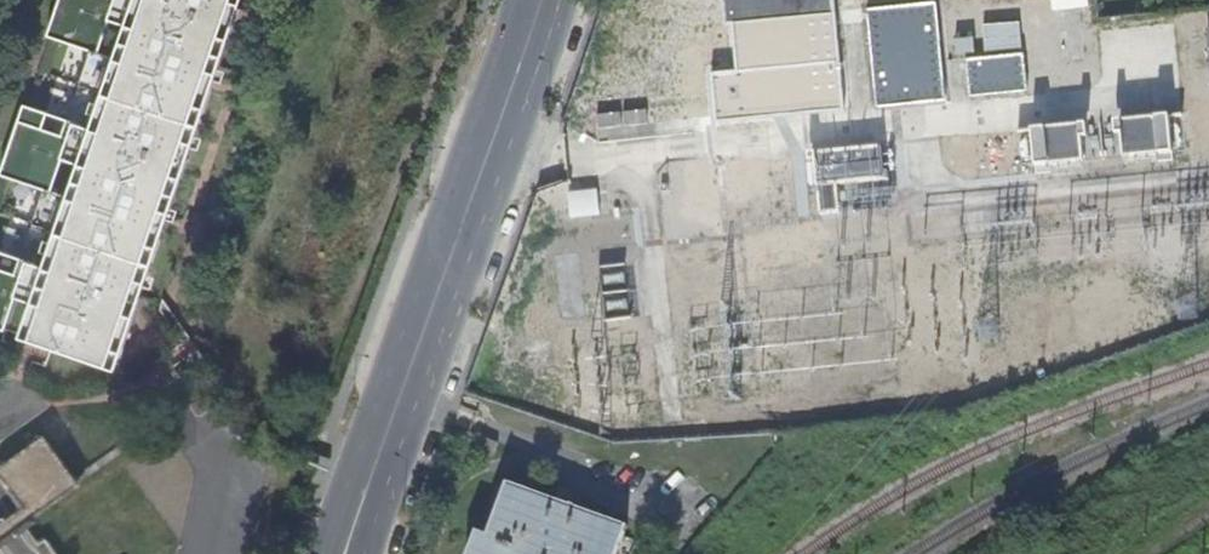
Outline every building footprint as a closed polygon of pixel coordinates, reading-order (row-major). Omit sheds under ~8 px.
[(27,99),(2,172),(46,186),(23,253),(0,246),(0,326),(7,328),(19,292),(65,308),(53,342),(106,361),(112,342),(125,346),(143,296),(124,289),(136,257),(144,260),(157,223),(148,220),(156,198),(164,201),(172,203),(188,159),(171,153),(184,118),(190,120),(203,84),(195,81),(202,60),(210,63),(219,66),(236,17),(228,14),(233,0),(60,0),(49,31),(93,46),(69,114),(27,99)] [(837,15),(835,0),(724,0),(726,26),(733,25),(837,15)] [(866,6),(875,103),(943,97),(934,0),(866,6)] [(841,61),(837,15),(733,25),(738,71),(841,61)] [(963,55),(968,94),(1025,87),(1020,48),(963,55)] [(203,84),(210,63),(202,60),(195,81),(203,84)] [(738,71),(713,74),(717,122),(845,109),(841,61),(738,71)] [(648,110),(599,112),(600,137),(648,135),(648,110)] [(1168,117),(1114,122),(1117,159),(1171,154),(1168,117)] [(1084,124),(1029,129),(1033,167),(1087,162),(1084,124)] [(572,217),(604,216),(603,190),(571,191),(572,217)] [(148,220),(157,223),(164,201),(156,198),(148,220)] [(629,264),(599,267),(604,318),(635,315),(629,264)] [(91,470),(77,452),(57,465),(36,435),(0,460),(0,488),(13,506),(0,515),(0,538),(7,533),(22,522),(21,520),(91,470)] [(507,484),(487,537),(476,534),(469,553),(616,553),(626,526),(507,484)]
